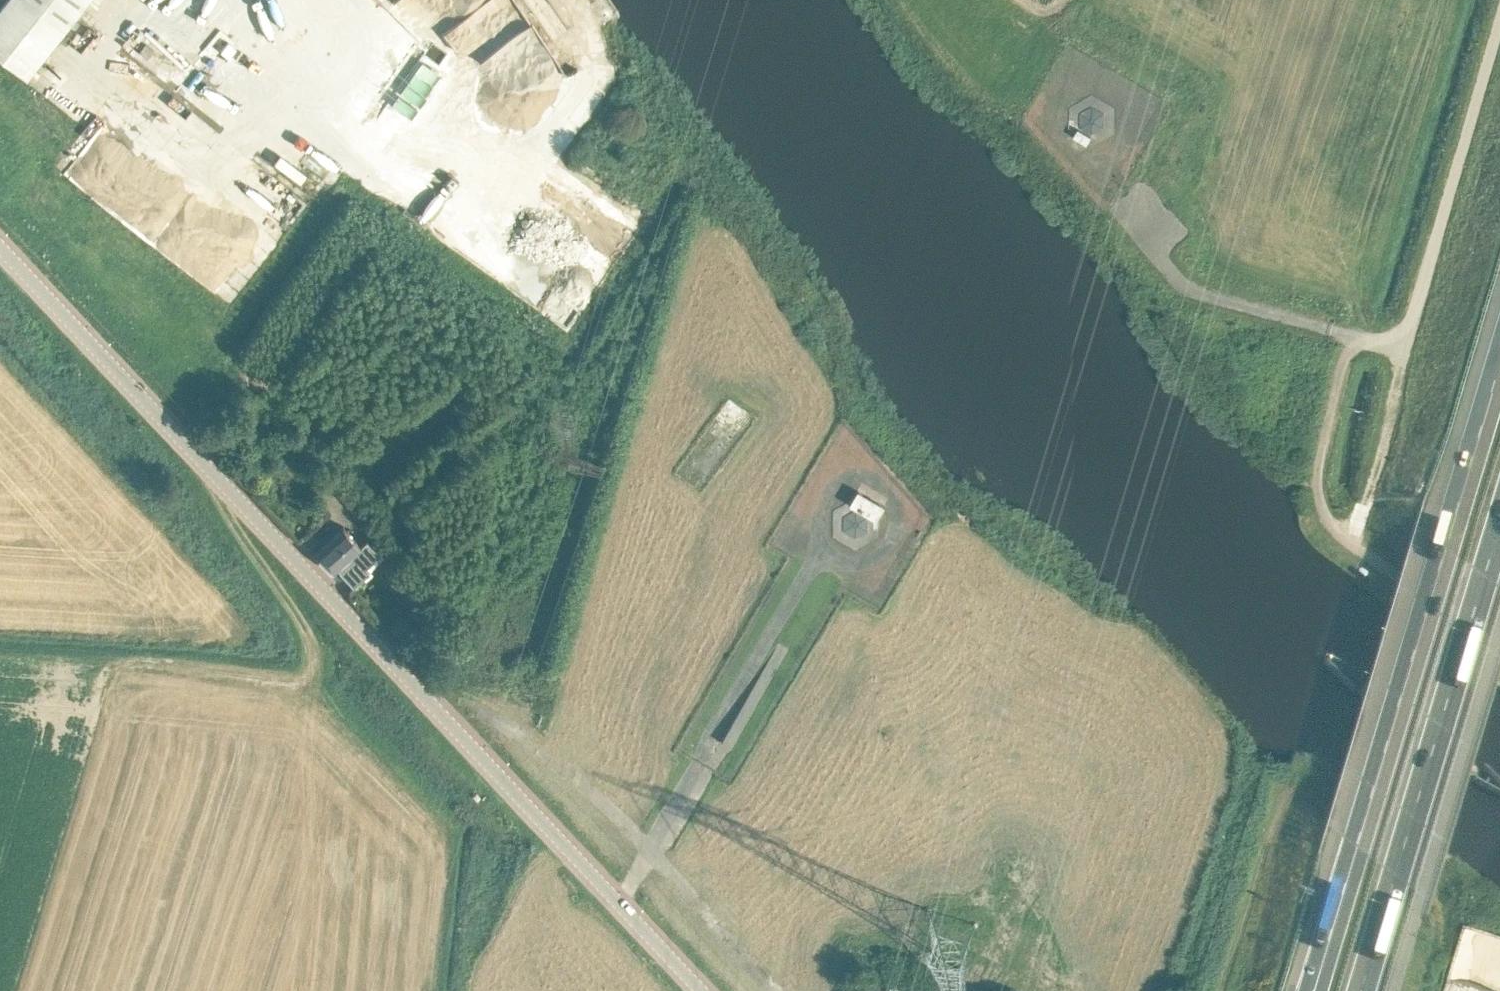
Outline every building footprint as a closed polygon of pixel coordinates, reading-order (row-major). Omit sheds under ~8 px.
[(88,0),(6,0),(0,8),(0,56),(27,77),(88,0)] [(240,0),(155,0),(141,19),(196,60),(211,40),(214,42),(243,2),(240,0)] [(471,32),(497,17),(494,13),(516,0),(475,0),(458,10),(471,32)] [(436,39),(407,82),(425,94),(454,51),(436,39)] [(140,51),(148,57),(154,49),(146,43),(140,51)] [(297,192),(295,190),(307,183),(297,166),(272,181),(283,200),(297,192)] [(343,526),(329,539),(314,553),(333,572),(336,568),(353,585),(369,570),(366,566),(380,552),(366,538),(361,544),(343,526)] [(530,789),(539,783),(530,769),(521,775),(530,789)]
